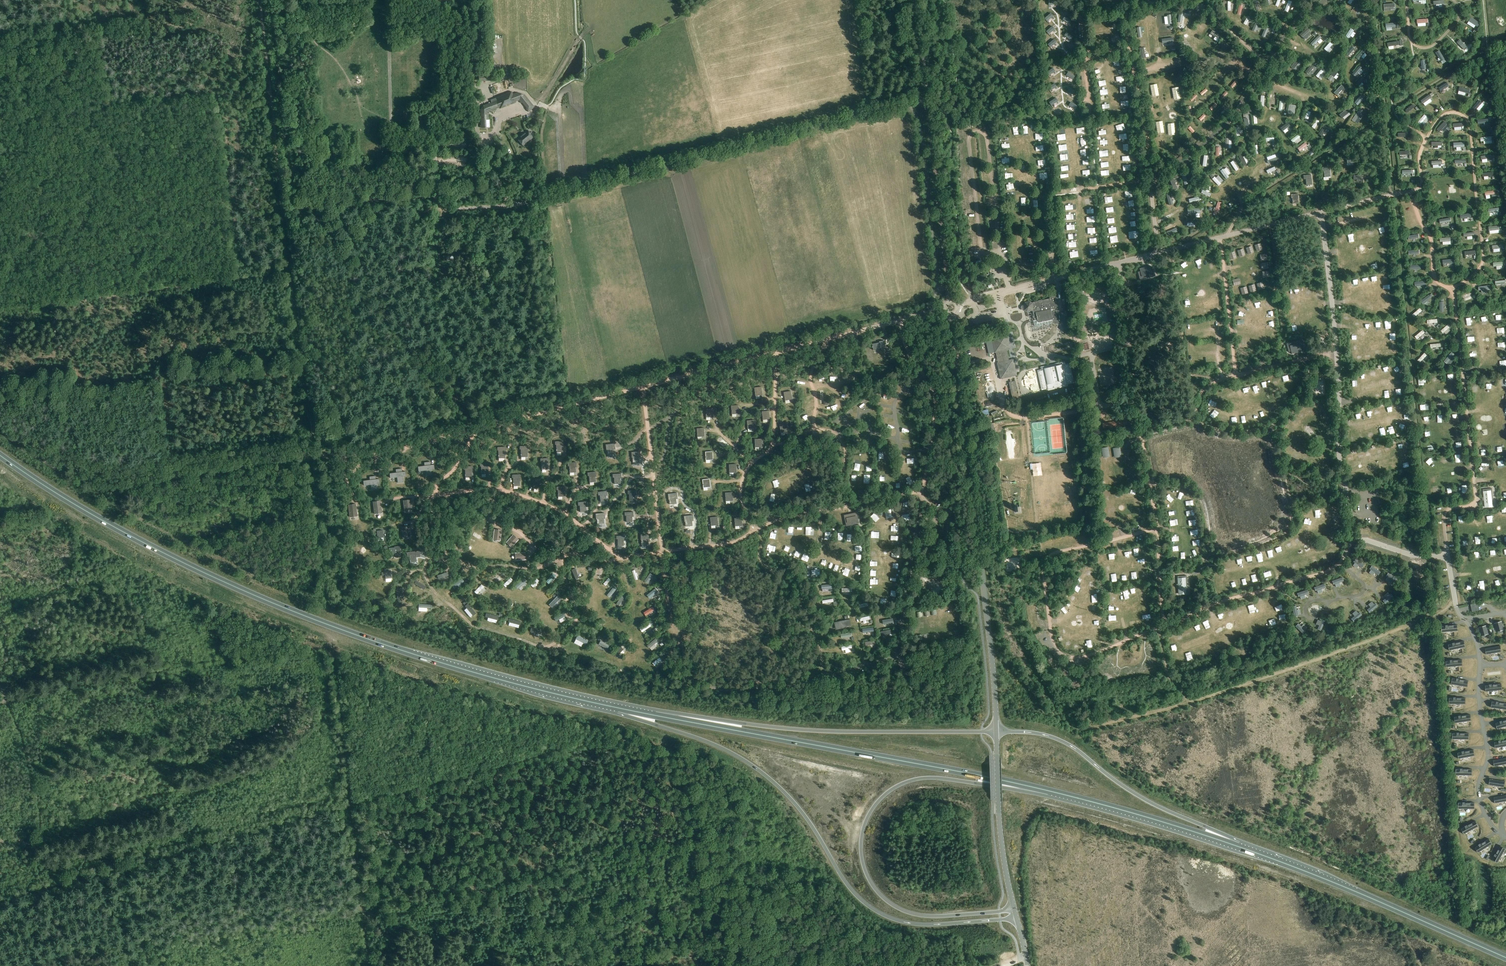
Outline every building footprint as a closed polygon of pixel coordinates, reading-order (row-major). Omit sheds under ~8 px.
[(1279,1),(1275,11),(1279,13),(1283,2),(1279,1)] [(1348,14),(1354,7),(1351,5),(1345,11),(1348,14)] [(1449,47),(1457,51),(1460,47),(1452,43),(1449,47)] [(1341,58),(1346,50),(1342,47),(1337,56),(1341,58)] [(1349,78),(1354,69),(1350,67),(1345,75),(1349,78)] [(1310,79),(1316,70),(1313,68),(1307,77),(1310,79)] [(478,72),(479,81),(491,81),(490,72),(478,72)] [(1346,83),(1348,87),(1356,82),(1354,79),(1346,83)] [(492,102),(483,105),(484,107),(483,109),(481,109),(481,125),(480,125),(480,127),(482,128),(489,128),(490,127),(490,119),(489,119),(488,114),(490,111),(500,107),(500,108),(516,102),(516,101),(519,100),(529,112),(535,107),(525,95),(517,93),(513,94),(512,92),(491,100),(492,102)] [(1348,106),(1357,100),(1354,95),(1345,101),(1348,106)] [(1413,126),(1420,120),(1417,116),(1410,122),(1413,126)] [(1308,119),(1302,126),(1306,128),(1311,121),(1308,119)] [(1281,124),(1275,130),(1277,133),(1284,127),(1281,124)] [(527,130),(522,134),(528,141),(533,138),(527,130)] [(522,134),(517,138),(523,145),(528,141),(522,134)] [(1450,169),(1453,168),(1453,166),(1456,166),(1456,164),(1458,164),(1458,161),(1447,161),(1447,165),(1450,165),(1450,169)] [(1327,167),(1322,167),(1323,171),(1324,171),(1325,177),(1330,176),(1330,169),(1328,169),(1327,167)] [(1202,177),(1209,184),(1212,182),(1207,177),(1208,177),(1206,174),(1202,177)] [(1311,174),(1303,175),(1304,179),(1306,179),(1306,185),(1312,184),(1311,174)] [(1065,228),(1064,222),(1060,223),(1059,220),(1057,220),(1058,229),(1065,228)] [(1138,272),(1140,281),(1155,276),(1153,268),(1151,268),(1150,266),(1140,269),(1140,272),(1138,272)] [(1421,294),(1414,302),(1417,305),(1424,298),(1421,294)] [(1022,306),(1021,306),(1021,309),(1023,310),(1024,310),(1025,310),(1027,311),(1032,310),(1032,309),(1035,320),(1033,320),(1035,325),(1037,327),(1042,325),(1044,323),(1046,325),(1052,323),(1053,321),(1056,323),(1061,322),(1059,314),(1060,314),(1058,304),(1057,297),(1055,296),(1050,297),(1049,299),(1043,300),(1042,300),(1039,300),(1038,301),(1033,302),(1032,303),(1030,302),(1025,303),(1024,305),(1022,306)] [(1404,315),(1406,318),(1415,312),(1412,309),(1404,315)] [(1406,337),(1409,340),(1417,334),(1415,331),(1406,337)] [(1009,349),(1010,347),(1008,335),(1005,333),(991,336),(995,352),(996,352),(998,362),(997,363),(1001,379),(1015,376),(1016,373),(1016,370),(1014,369),(1015,367),(1014,361),(1011,360),(1009,360),(1007,350),(1009,349)] [(991,335),(985,336),(989,354),(995,352),(991,336),(991,335)] [(1292,342),(1292,341),(1287,342),(1287,344),(1286,344),(1288,352),(1291,351),(1292,354),(1302,352),(1302,349),(1304,348),(1302,339),(1297,340),(1297,341),(1292,342)] [(879,342),(872,344),(874,350),(881,348),(882,351),(886,350),(884,340),(879,341),(879,342)] [(1409,361),(1412,364),(1419,356),(1416,353),(1409,361)] [(1436,363),(1439,365),(1446,357),(1442,354),(1436,363)] [(1060,387),(1067,385),(1067,384),(1073,382),(1069,364),(1065,365),(1064,362),(1042,367),(1042,370),(1038,371),(1042,389),(1048,388),(1048,389),(1055,388),(1055,386),(1060,385),(1060,387)] [(1009,382),(1013,401),(1019,399),(1015,381),(1009,382)] [(826,404),(832,410),(835,406),(829,401),(826,404)] [(993,424),(987,425),(989,436),(996,435),(993,424)] [(563,452),(562,448),(563,448),(563,442),(562,441),(555,441),(554,442),(555,445),(556,445),(556,453),(563,452)] [(615,443),(606,444),(607,450),(608,454),(615,454),(614,447),(615,447),(615,443)] [(527,457),(527,453),(528,452),(528,447),(527,446),(520,446),(519,447),(519,450),(520,449),(521,457),(527,457)] [(505,448),(504,447),(497,447),(497,448),(497,451),(498,451),(498,458),(505,458),(505,454),(505,448)] [(1109,447),(1101,448),(1103,456),(1110,454),(1109,447)] [(1120,447),(1113,449),(1114,456),(1121,455),(1120,447)] [(641,452),(632,452),(632,458),(633,458),(633,462),(640,462),(639,455),(641,455),(641,452)] [(540,462),(541,462),(541,470),(548,469),(548,465),(549,465),(548,459),(548,458),(540,459),(540,462)] [(424,463),(424,466),(418,467),(418,471),(425,471),(426,476),(432,475),(431,470),(434,470),(434,465),(430,465),(430,462),(424,463)] [(576,472),(575,466),(576,466),(576,462),(568,463),(568,466),(569,466),(570,473),(576,472)] [(480,467),(481,467),(481,475),(487,474),(487,470),(488,470),(488,464),(487,463),(480,463),(480,464),(480,467)] [(471,467),(471,466),(463,467),(463,470),(465,470),(465,478),(472,477),(471,473),(472,473),(472,467),(471,467)] [(395,469),(396,473),(389,473),(390,478),(397,478),(397,483),(403,482),(402,477),(406,476),(405,472),(402,472),(401,469),(395,469)] [(596,472),(588,473),(588,476),(589,476),(590,482),(596,482),(595,475),(596,475),(596,472)] [(621,484),(621,477),(622,477),(622,474),(613,474),(613,477),(614,477),(615,484),(621,484)] [(519,475),(511,475),(511,478),(513,478),(513,486),(520,486),(519,481),(520,481),(520,475),(519,475)] [(369,477),(369,480),(363,481),(363,486),(371,485),(371,490),(377,490),(376,484),(380,484),(379,479),(376,479),(375,476),(369,477)] [(540,489),(540,482),(541,482),(541,479),(532,479),(532,482),(534,482),(534,489),(540,489)] [(565,486),(557,487),(557,490),(558,490),(558,497),(564,496),(564,490),(565,490),(565,486)] [(1491,489),(1483,490),(1483,492),(1485,506),(1492,506),(1492,505),(1493,505),(1491,489)] [(628,494),(629,494),(630,500),(636,500),(636,494),(637,494),(637,490),(628,491),(628,494)] [(598,495),(600,495),(601,502),(607,501),(606,494),(607,494),(606,491),(598,492),(598,495)] [(677,493),(668,494),(669,500),(670,500),(670,504),(677,503),(676,499),(677,499),(677,493)] [(366,514),(373,513),(371,500),(364,501),(366,514)] [(410,500),(403,501),(404,511),(412,510),(410,500)] [(380,501),(372,502),(374,514),(382,513),(380,501)] [(587,505),(587,501),(578,502),(578,506),(580,506),(580,512),(586,511),(586,505),(587,505)] [(356,504),(348,505),(349,517),(357,516),(356,504)] [(625,516),(626,516),(627,522),(633,522),(632,515),(634,515),(634,512),(625,512),(625,516)] [(857,512),(844,515),(846,526),(859,523),(857,512)] [(604,513),(596,514),(596,519),(597,524),(604,523),(603,517),(605,517),(604,513)] [(693,515),(684,516),(684,522),(685,522),(686,527),(692,526),(692,521),(693,521),(693,515)] [(410,536),(409,526),(401,527),(402,537),(410,536)] [(493,539),(501,540),(502,530),(494,529),(493,539)] [(506,542),(512,548),(519,539),(513,534),(506,542)] [(650,534),(641,534),(641,540),(642,545),(648,545),(648,538),(650,538),(650,534)] [(625,536),(617,536),(617,539),(618,539),(618,546),(624,546),(624,539),(625,539),(625,536)] [(395,546),(395,547),(389,548),(390,555),(396,555),(396,557),(401,557),(400,546),(395,546)] [(1129,556),(1133,549),(1128,546),(1124,553),(1129,556)] [(419,551),(407,552),(407,557),(410,556),(411,562),(416,561),(416,557),(420,557),(419,551)] [(515,553),(515,560),(526,560),(525,552),(515,553)] [(1178,579),(1179,594),(1186,593),(1185,578),(1178,579)] [(508,586),(510,588),(518,582),(516,580),(508,586)] [(1504,630),(1502,621),(1494,623),(1497,632),(1504,630)] [(640,623),(631,629),(633,632),(642,626),(640,623)] [(1489,634),(1486,625),(1479,627),(1481,636),(1489,634)] [(1464,641),(1448,645),(1449,651),(1465,647),(1464,641)] [(589,642),(582,649),(585,652),(592,645),(589,642)] [(1500,646),(1486,648),(1487,654),(1501,652),(1500,646)] [(1453,678),(1452,684),(1467,687),(1468,681),(1453,678)] [(1492,707),(1505,709),(1505,703),(1493,701),(1492,707)] [(1470,714),(1455,717),(1456,723),(1471,720),(1470,714)] [(1496,723),(1498,729),(1505,726),(1505,720),(1496,723)] [(1495,742),(1496,748),(1505,746),(1505,740),(1495,742)] [(1473,750),(1458,752),(1459,758),(1474,756),(1473,750)] [(1494,760),(1495,766),(1505,764),(1505,758),(1494,760)] [(1491,779),(1490,785),(1503,787),(1504,781),(1491,779)] [(1495,797),(1496,803),(1505,801),(1505,795),(1495,797)] [(1475,821),(1462,828),(1465,834),(1478,827),(1475,821)] [(1488,839),(1476,847),(1479,852),(1492,844),(1488,839)] [(1500,846),(1493,859),(1498,862),(1505,849),(1500,846)]
